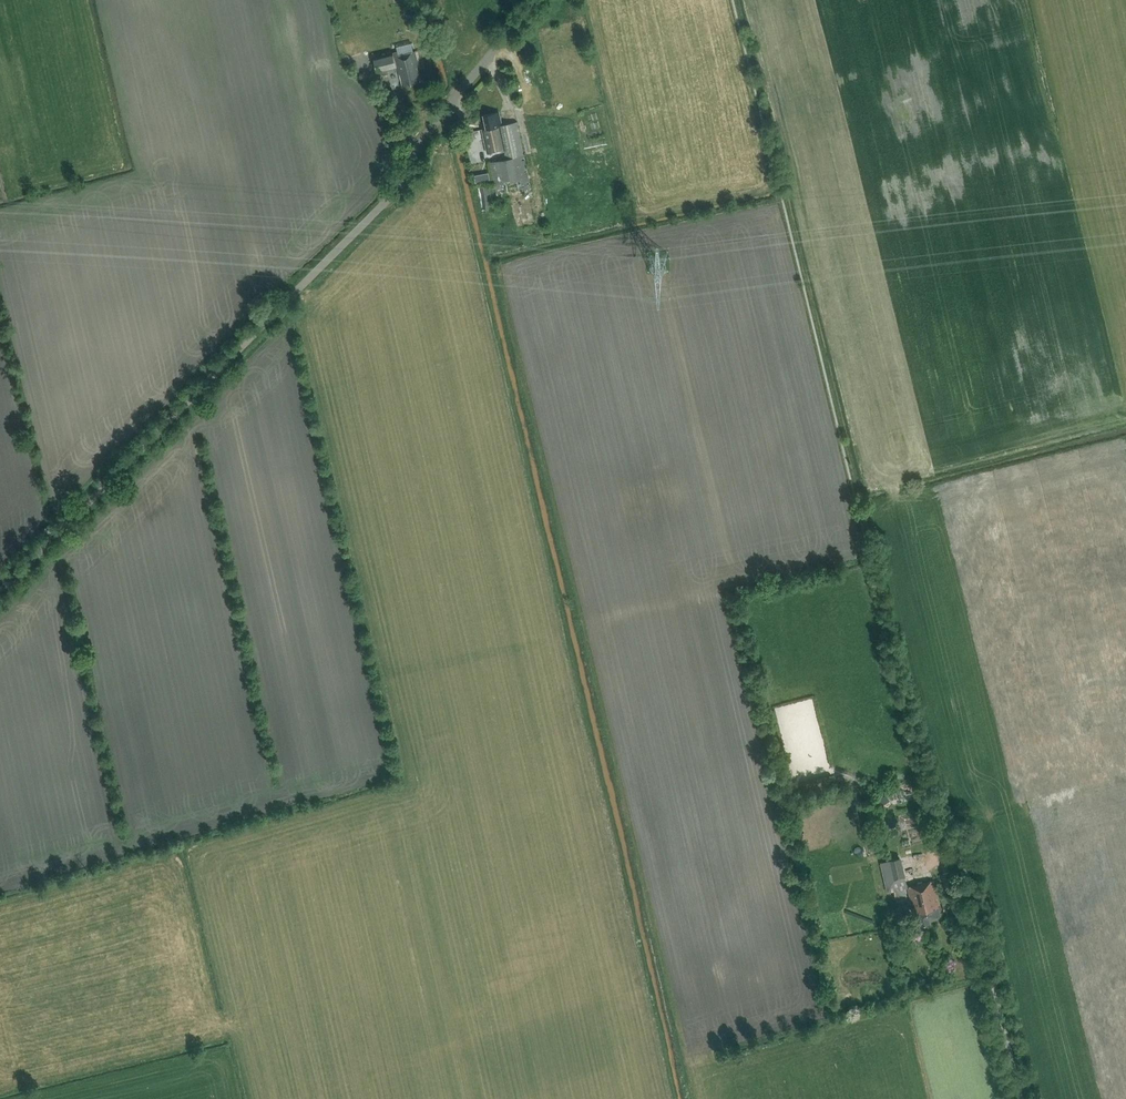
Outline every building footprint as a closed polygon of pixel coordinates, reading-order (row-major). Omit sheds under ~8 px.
[(409,1),(392,5),(394,13),(411,8),(409,1)] [(346,43),(348,53),(360,51),(358,40),(346,43)] [(419,66),(416,51),(398,55),(398,52),(394,53),(393,52),(373,57),(377,72),(398,67),(402,85),(420,81),(417,66),(419,66)] [(483,115),(485,125),(472,127),(473,134),(483,132),(488,153),(490,153),(505,150),(500,125),(501,124),(499,112),(483,115)] [(517,121),(501,124),(500,125),(505,150),(507,159),(491,162),(497,195),(531,187),(525,156),(517,121)] [(477,187),(482,210),(492,208),(488,185),(477,187)] [(887,891),(907,886),(901,857),(880,861),(887,891)] [(909,887),(907,887),(910,900),(912,899),(914,910),(913,910),(915,920),(918,920),(920,926),(930,924),(929,919),(940,916),(938,906),(939,906),(934,881),(908,886),(909,887)] [(941,898),(943,905),(951,903),(949,896),(941,898)] [(901,952),(916,947),(913,940),(899,945),(901,952)]
